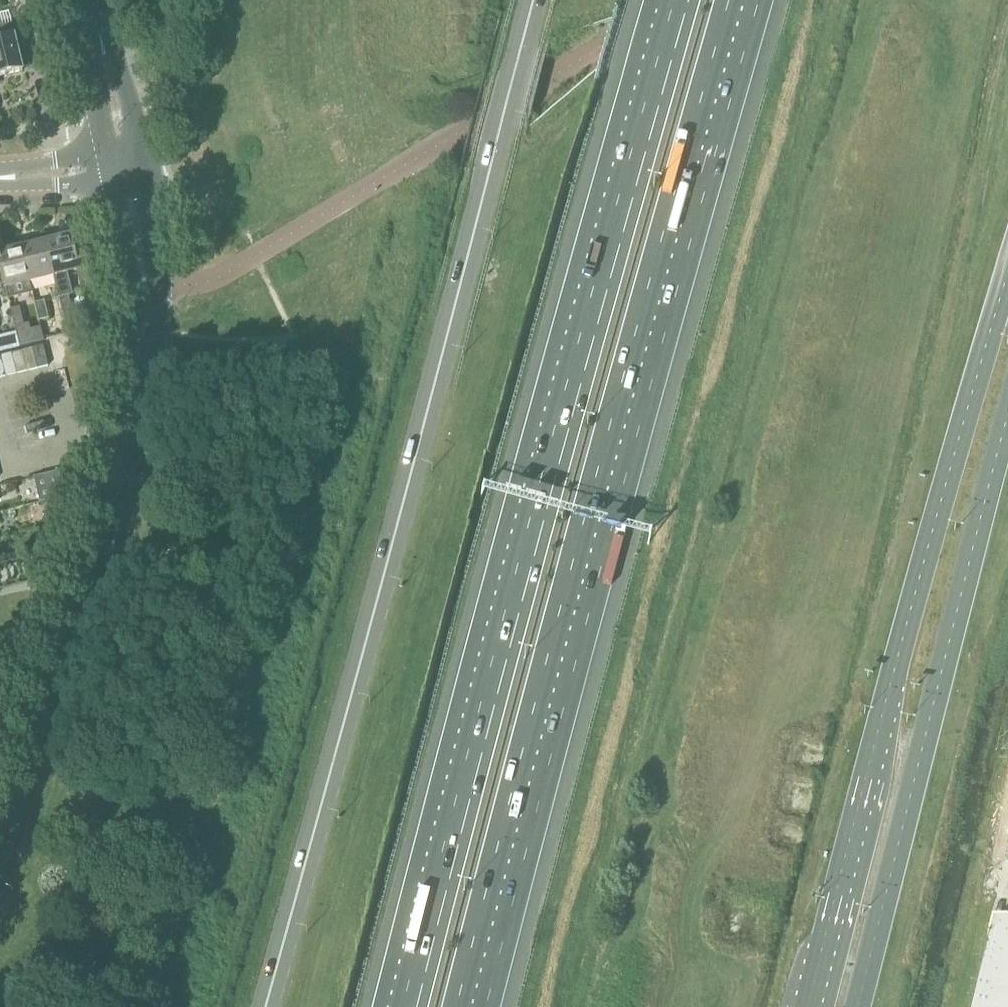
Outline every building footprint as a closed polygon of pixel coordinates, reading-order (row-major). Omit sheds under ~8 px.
[(23,71),(12,24),(0,27),(0,76),(23,71)] [(45,241),(44,241),(53,276),(54,276),(63,315),(73,313),(69,296),(73,295),(68,272),(77,270),(81,288),(98,283),(86,235),(70,239),(69,235),(45,241)] [(21,247),(29,282),(53,276),(44,241),(21,247)] [(0,253),(0,268),(1,270),(0,271),(7,300),(32,294),(29,282),(21,247),(0,253)] [(35,303),(39,321),(49,319),(45,301),(35,303)] [(11,309),(15,326),(24,324),(20,307),(11,309)] [(103,332),(101,320),(90,322),(92,334),(103,332)] [(43,347),(32,349),(37,369),(48,367),(43,347)] [(32,349),(21,352),(26,372),(37,369),(32,349)] [(21,352),(11,354),(16,374),(26,372),(21,352)] [(11,354),(0,357),(5,377),(16,374),(11,354)] [(195,379),(208,381),(214,382),(216,370),(196,368),(195,379)] [(57,472),(33,478),(32,479),(38,502),(63,496),(57,472)] [(65,497),(47,501),(48,509),(62,505),(65,497)] [(1007,923),(1007,922),(991,922),(987,938),(989,938),(972,1006),(1007,1006),(1007,923)]
